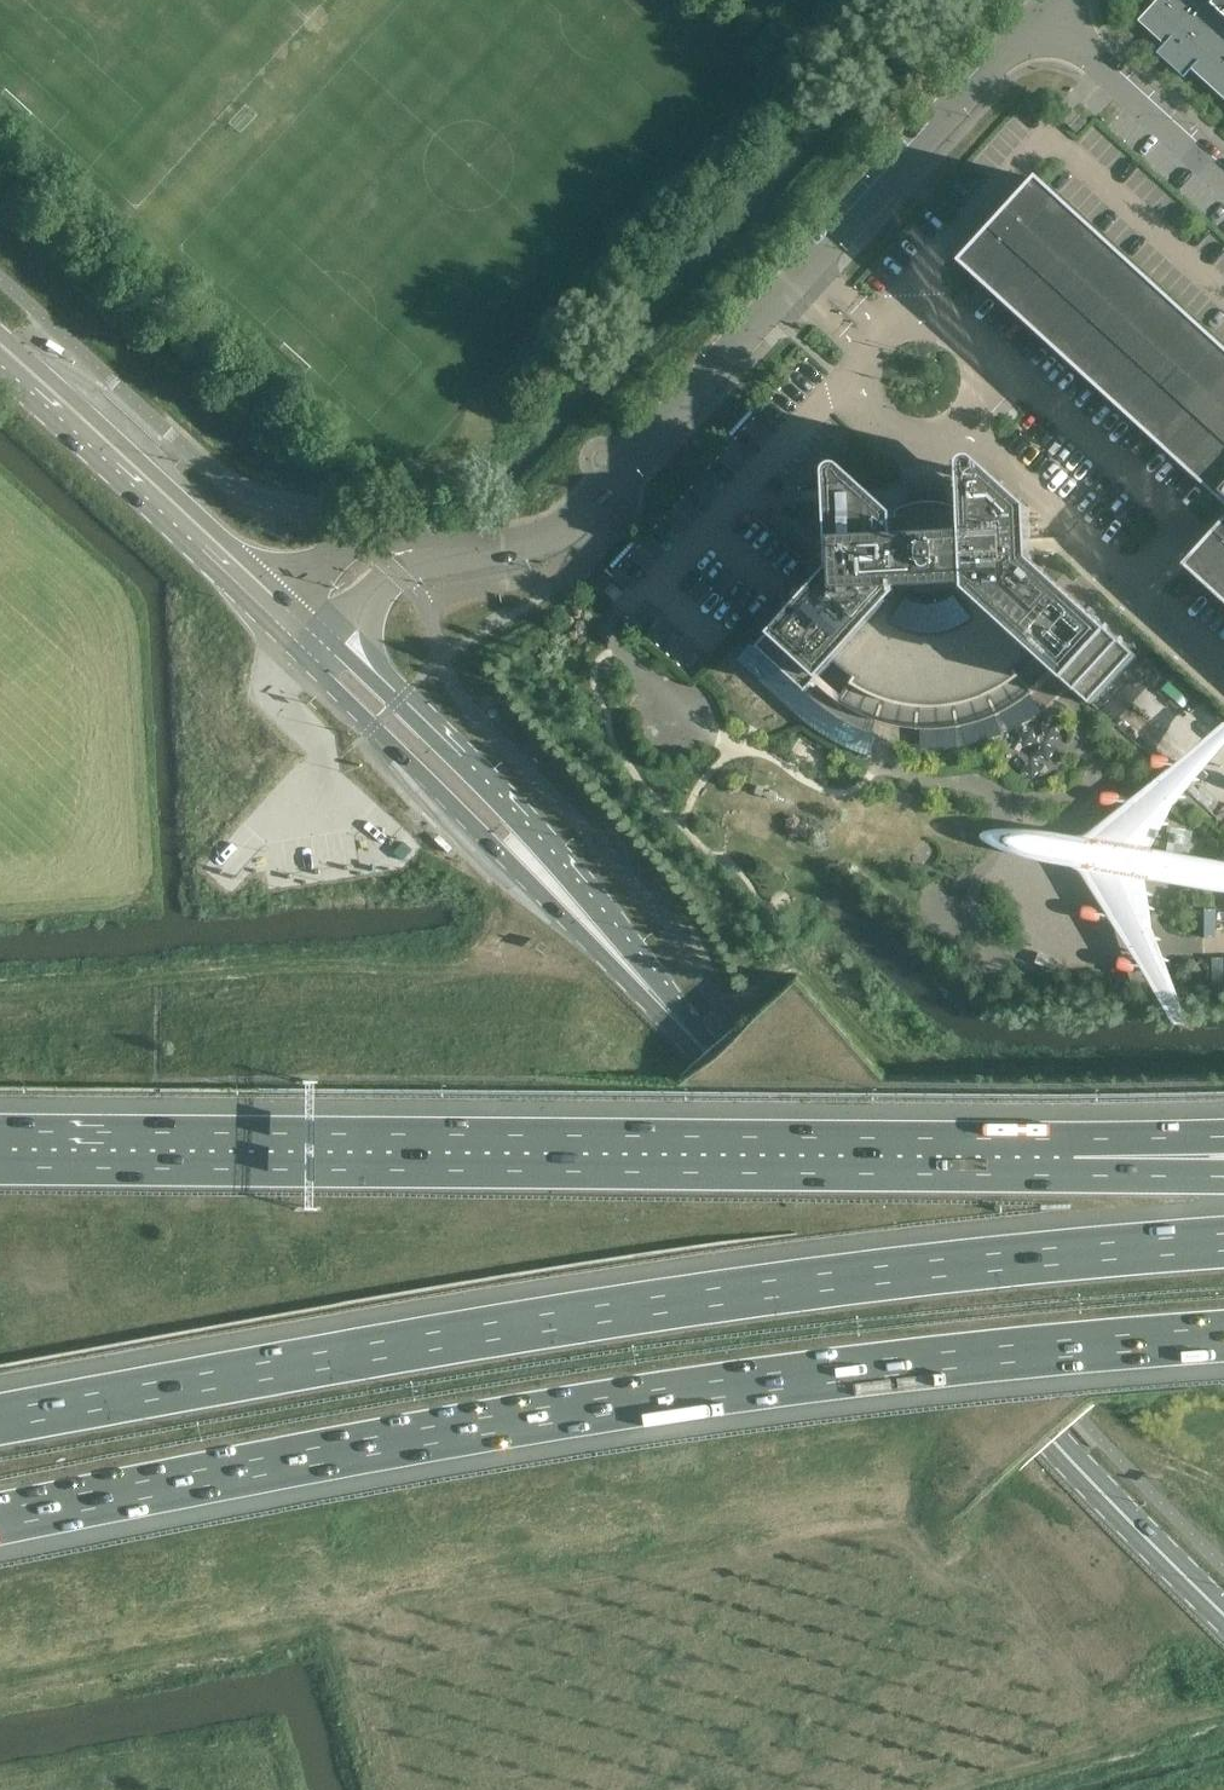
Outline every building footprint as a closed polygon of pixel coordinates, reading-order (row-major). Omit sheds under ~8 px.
[(1165,44),(1223,98),(1223,0),(1215,0),(1213,2),(1211,0),(1156,0),(1138,20),(1165,44)] [(1063,121),(1076,134),(1086,123),(1074,110),(1063,121)] [(961,262),(1223,503),(1223,349),(1037,179),(961,262)] [(751,644),(736,660),(798,716),(815,730),(834,742),(855,752),(868,757),(874,741),(900,747),(919,749),(938,750),(955,749),(970,746),(984,742),(1003,735),(1017,729),(1035,719),(1042,713),(1054,703),(1062,696),(1071,687),(1090,705),(1135,656),(1032,562),(1029,509),(986,467),(983,463),(979,460),(974,458),(969,459),(965,462),(962,465),(960,470),(962,515),(958,511),(953,508),(947,505),(943,504),(937,503),(932,503),(927,503),(920,504),(916,505),(910,507),(899,512),(897,515),(898,518),(850,475),(847,468),(842,465),(837,464),(833,465),(831,467),(828,469),(827,472),(831,571),(758,649),(751,644)] [(1185,566),(1223,601),(1223,524),(1185,566)]
